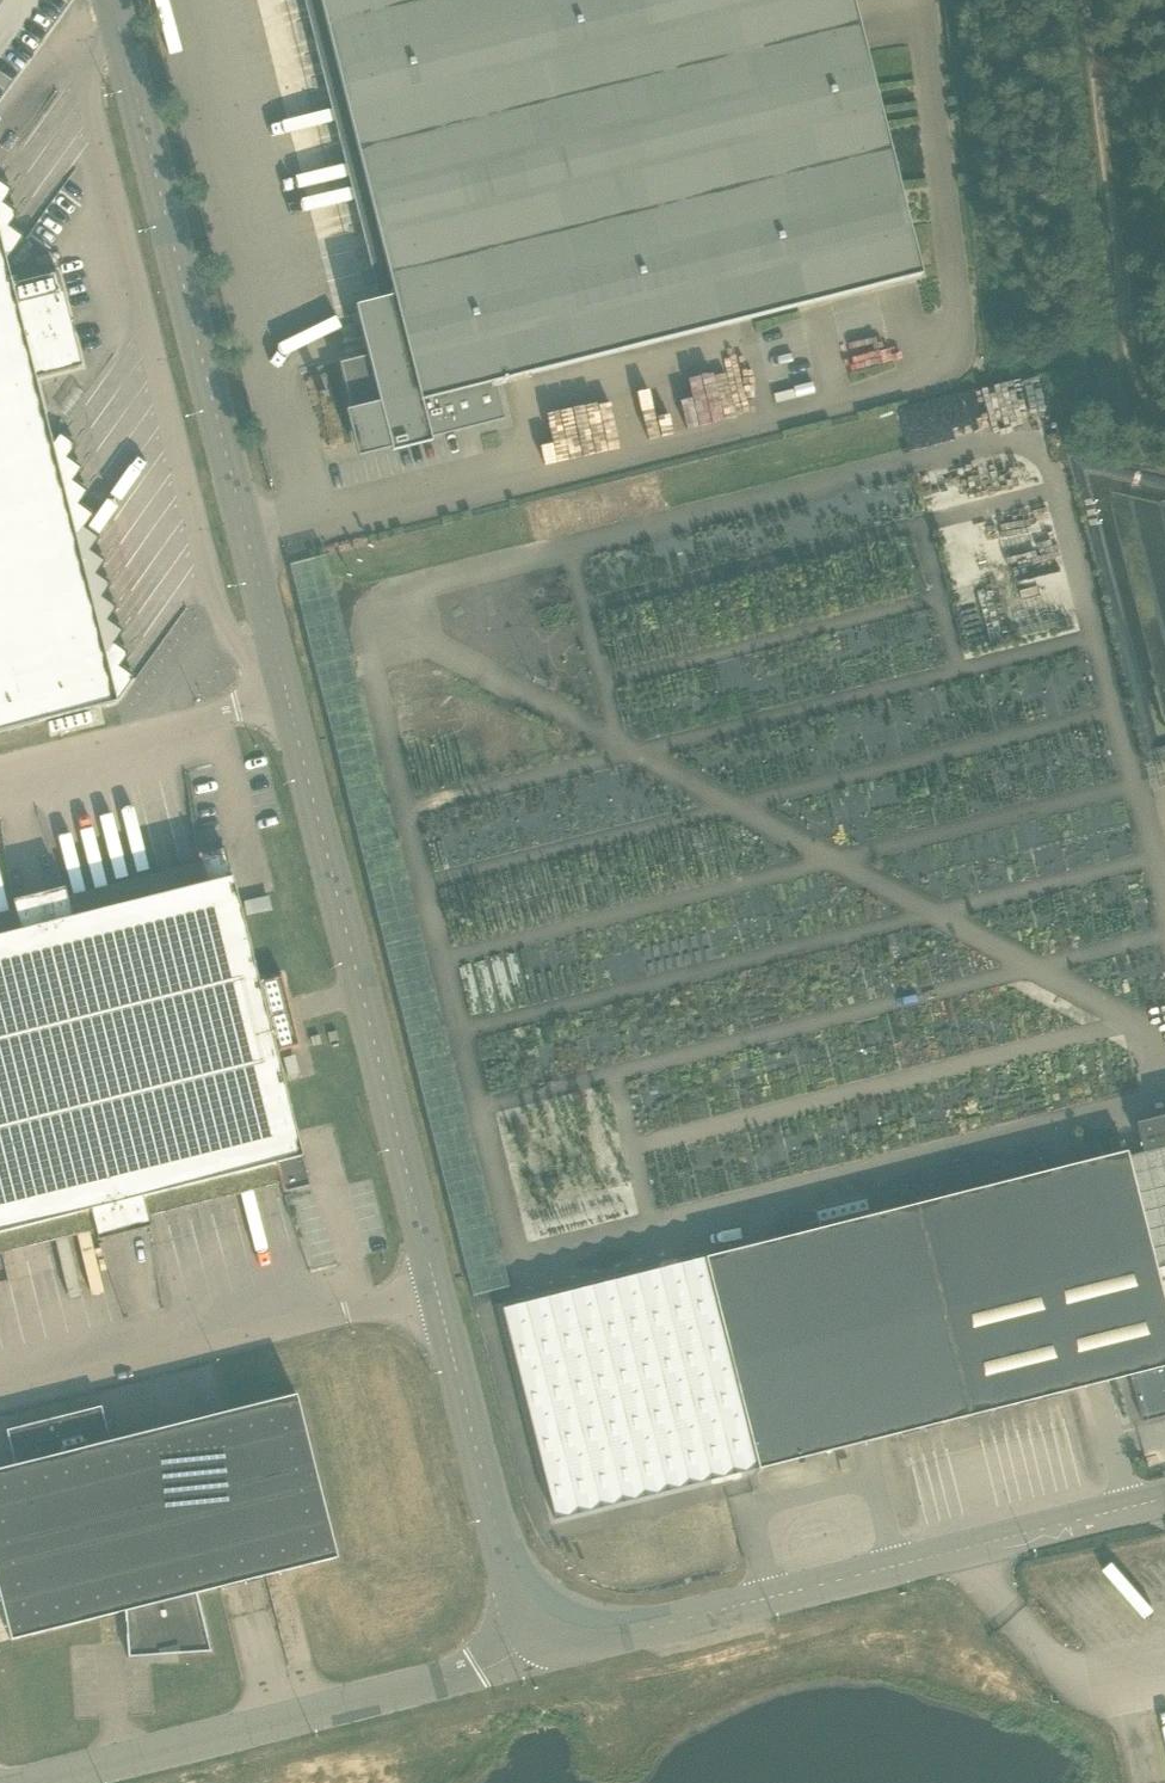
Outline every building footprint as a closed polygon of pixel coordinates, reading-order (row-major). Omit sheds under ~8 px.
[(393,296),(355,305),(367,355),(338,362),(350,409),(346,410),(357,457),(391,448),(392,452),(432,442),(431,438),(504,420),(494,382),(921,275),(852,0),(319,0),(393,296)] [(116,702),(35,378),(81,366),(57,271),(11,283),(0,240),(0,731),(116,702)] [(0,914),(0,1253),(95,1229),(98,1239),(150,1226),(147,1216),(280,1183),(283,1192),(285,1192),(285,1191),(309,1185),(276,1052),(300,1046),(282,975),(258,981),(224,848),(200,854),(198,854),(200,864),(67,897),(64,887),(12,900),(15,910),(0,914)] [(1084,1387),(1109,1380),(1131,1375),(1142,1421),(1164,1415),(1164,1113),(1158,1115),(1158,1116),(1135,1122),(1143,1151),(1127,1155),(1126,1150),(705,1257),(706,1260),(758,1468),(759,1468),(798,1458),(806,1456),(852,1445),(877,1439),(1046,1396),(1084,1387)] [(6,1430),(15,1465),(0,1468),(0,1599),(10,1640),(125,1611),(128,1657),(211,1651),(211,1649),(197,1593),(337,1557),(296,1394),(110,1441),(101,1406),(6,1430)]
